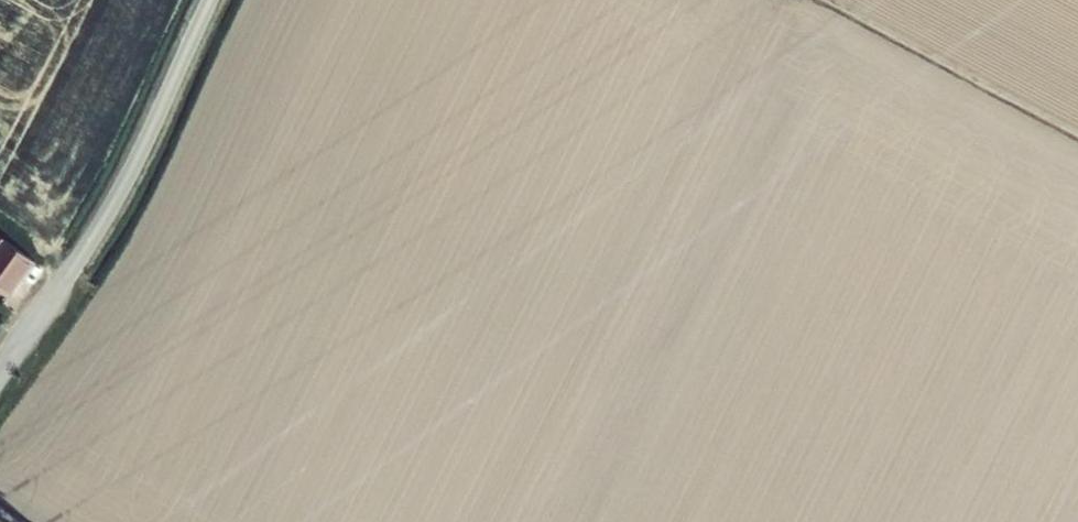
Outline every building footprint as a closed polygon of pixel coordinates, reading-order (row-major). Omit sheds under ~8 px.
[(3,240),(0,243),(0,278),(13,287),(39,252),(0,222),(0,238),(3,240)]
